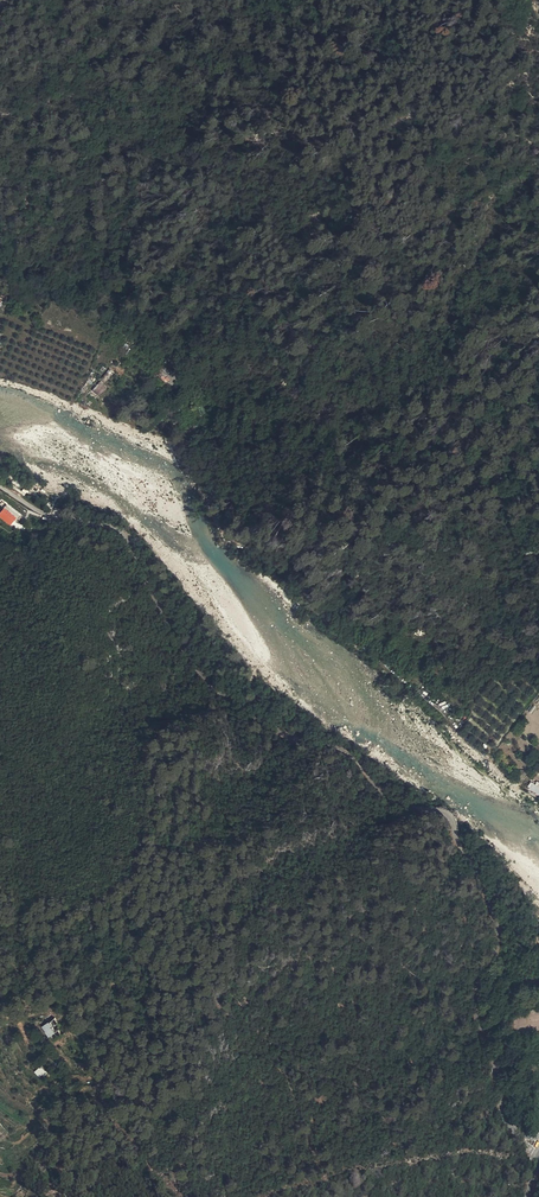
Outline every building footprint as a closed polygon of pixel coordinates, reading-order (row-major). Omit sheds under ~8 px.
[(114,372),(109,368),(101,380),(105,383),(114,372)] [(107,389),(100,383),(93,391),(100,397),(107,389)] [(224,430),(218,433),(221,440),(227,438),(224,430)] [(17,520),(21,514),(3,500),(0,503),(0,507),(3,509),(15,518),(17,520)] [(15,518),(3,509),(0,513),(0,516),(10,524),(15,518)] [(463,667),(460,674),(466,677),(470,671),(463,667)] [(442,709),(448,707),(446,701),(440,703),(442,709)] [(538,786),(537,787),(531,782),(527,786),(538,796),(538,786)] [(50,1021),(53,1025),(59,1021),(56,1016),(50,1021)] [(61,1035),(63,1034),(59,1028),(62,1025),(59,1021),(53,1025),(50,1021),(44,1026),(47,1028),(46,1029),(49,1032),(50,1032),(54,1038),(61,1035)] [(62,1025),(59,1028),(63,1034),(68,1031),(64,1023),(62,1025)] [(40,1066),(34,1073),(40,1078),(46,1071),(40,1066)]
